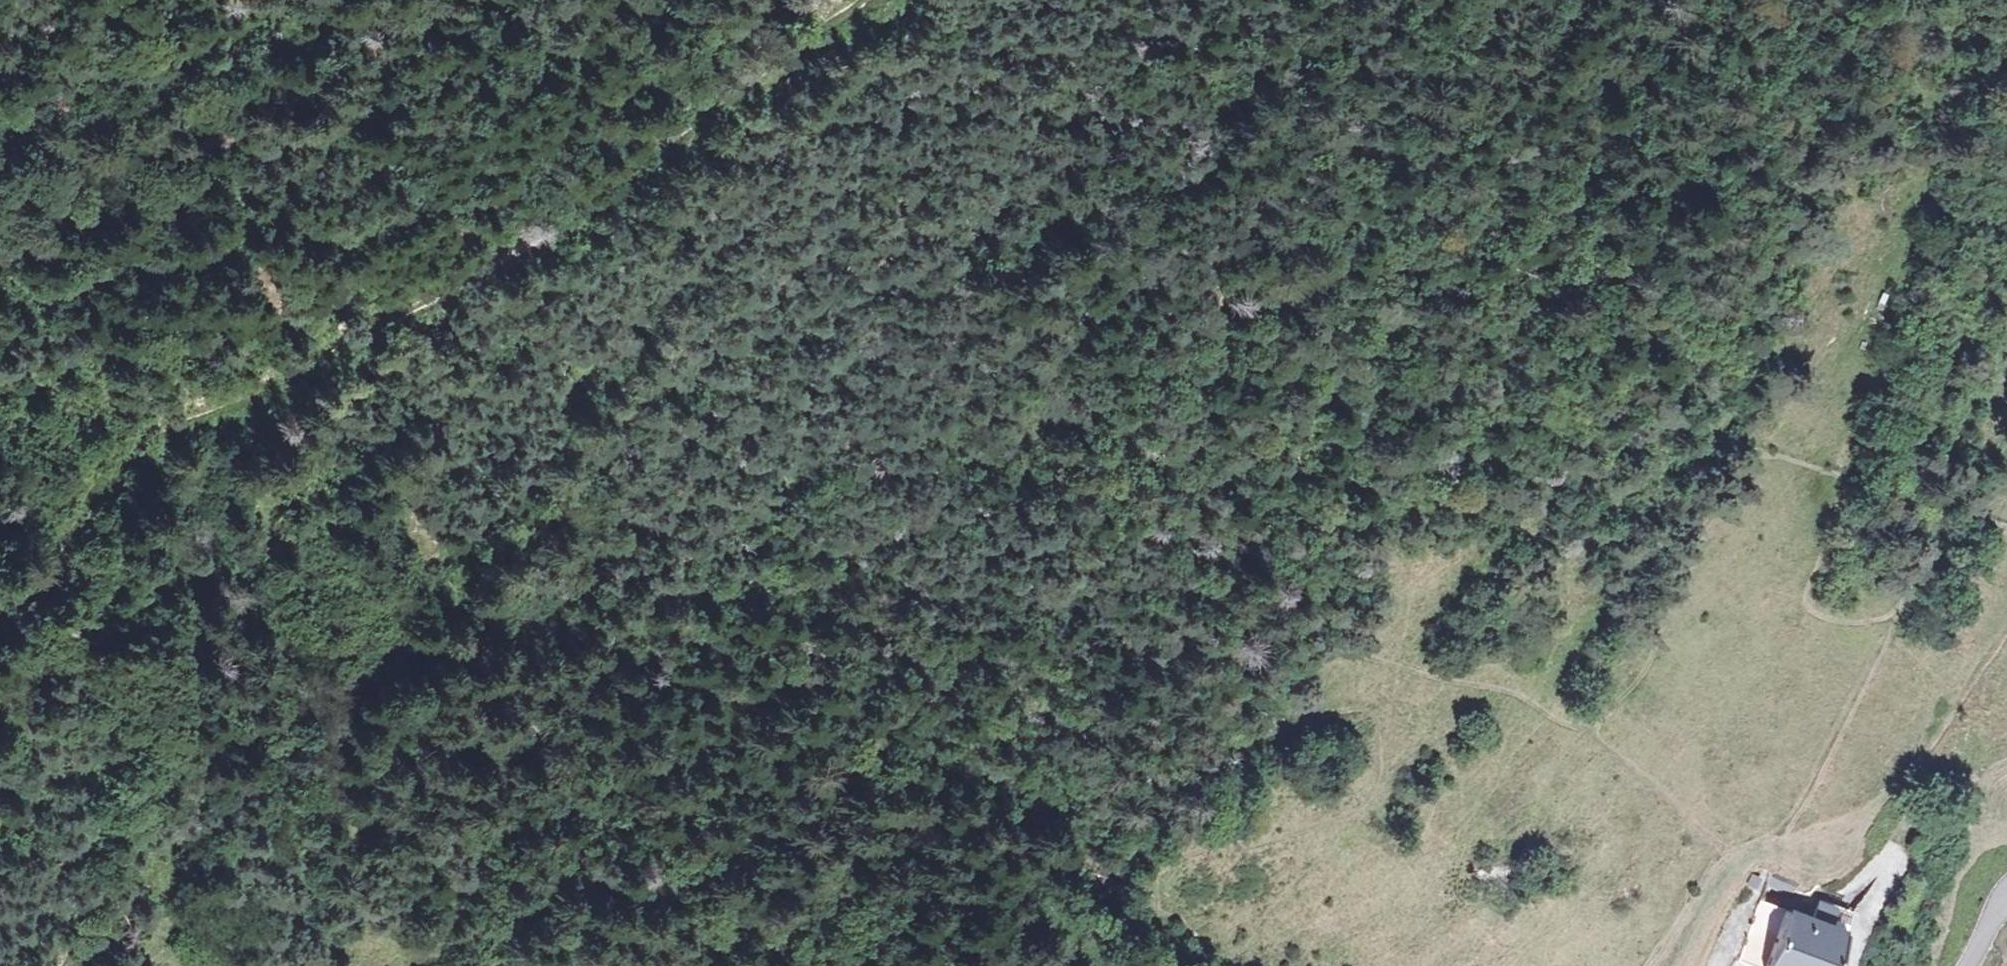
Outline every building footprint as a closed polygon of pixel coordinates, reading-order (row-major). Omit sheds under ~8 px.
[(1853,908),(1835,901),(1829,917),(1777,899),(1754,959),(1773,965),(1844,965),(1858,928),(1847,923),(1853,908)] [(1864,912),(1853,908),(1847,923),(1858,928),(1864,912)]
